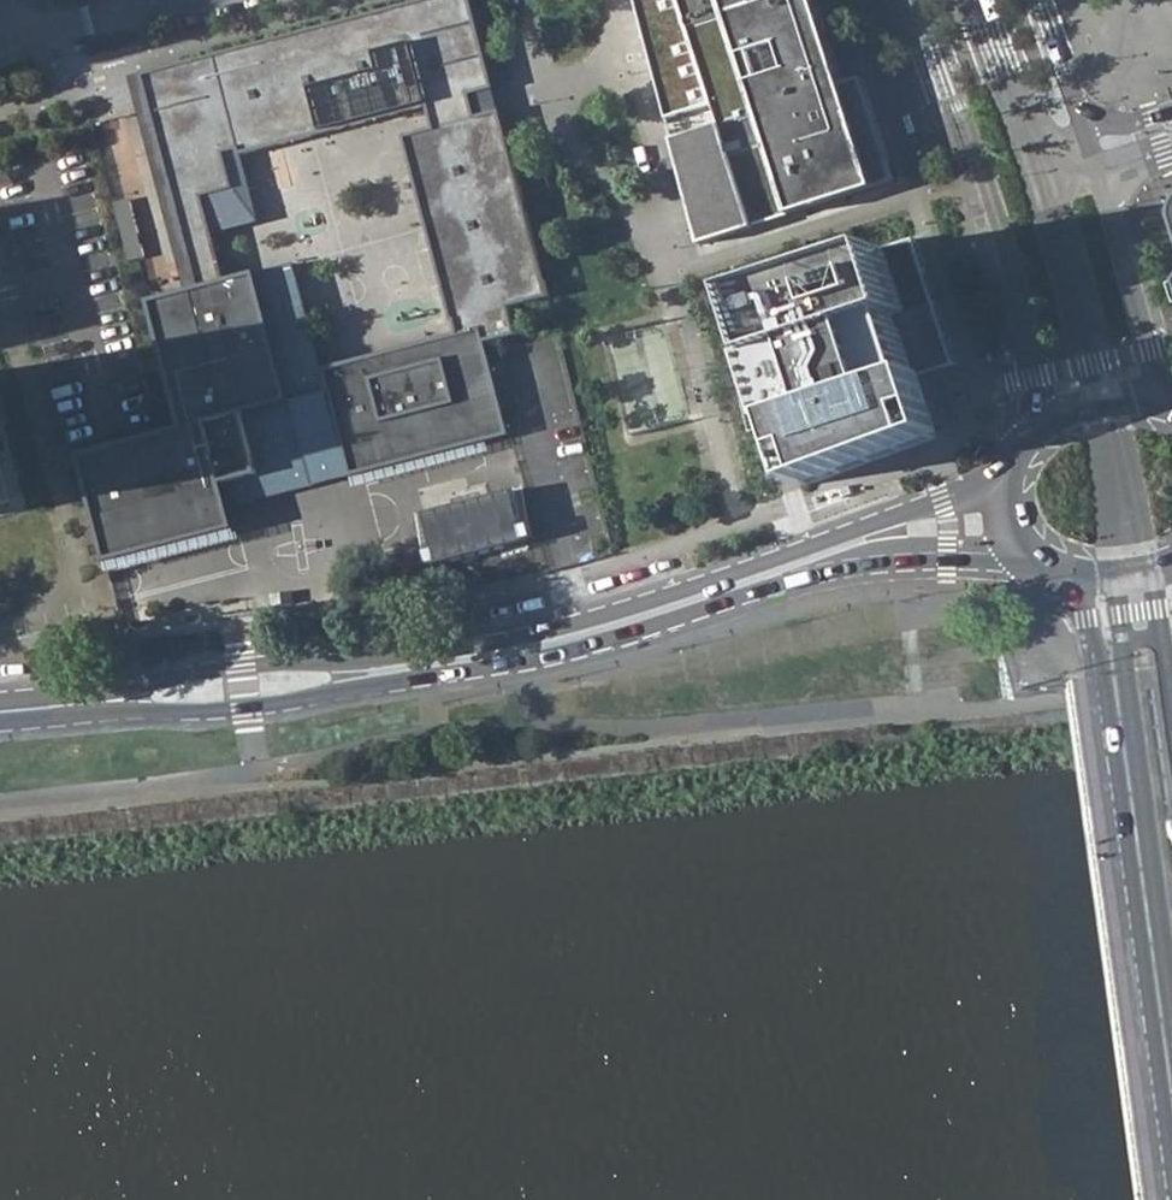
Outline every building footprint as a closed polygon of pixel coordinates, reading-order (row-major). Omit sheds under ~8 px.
[(471,0),(426,0),(142,74),(198,288),(187,290),(151,300),(184,428),(81,455),(108,559),(237,528),(226,494),(207,421),(289,400),(225,156),(242,151),(243,156),(432,106),(475,94),(495,89),(494,87),(471,0)] [(696,245),(893,180),(858,77),(838,84),(811,2),(811,0),(673,0),(714,124),(668,140),(696,245)] [(187,290),(198,288),(142,74),(131,77),(187,290)] [(475,94),(432,106),(438,128),(481,117),(475,94)] [(461,333),(472,330),(477,346),(521,335),(513,307),(554,296),(510,126),(505,111),(481,117),(438,128),(408,136),(456,319),(458,319),(461,333)] [(130,199),(115,203),(130,262),(141,259),(145,258),(130,199)] [(920,236),(894,246),(915,310),(903,314),(922,375),(932,372),(959,363),(920,236)] [(894,246),(745,294),(764,355),(756,358),(777,420),(783,418),(804,483),(953,435),(932,372),(922,375),(903,314),(915,310),(894,246)] [(477,346),(472,330),(461,333),(319,371),(325,390),(345,463),(348,475),(501,436),(477,346)] [(226,494),(345,463),(325,390),(289,400),(207,421),(226,494)] [(11,501),(2,469),(9,467),(5,454),(0,456),(0,504),(11,501)] [(518,487),(425,513),(440,564),(532,538),(518,487)]
